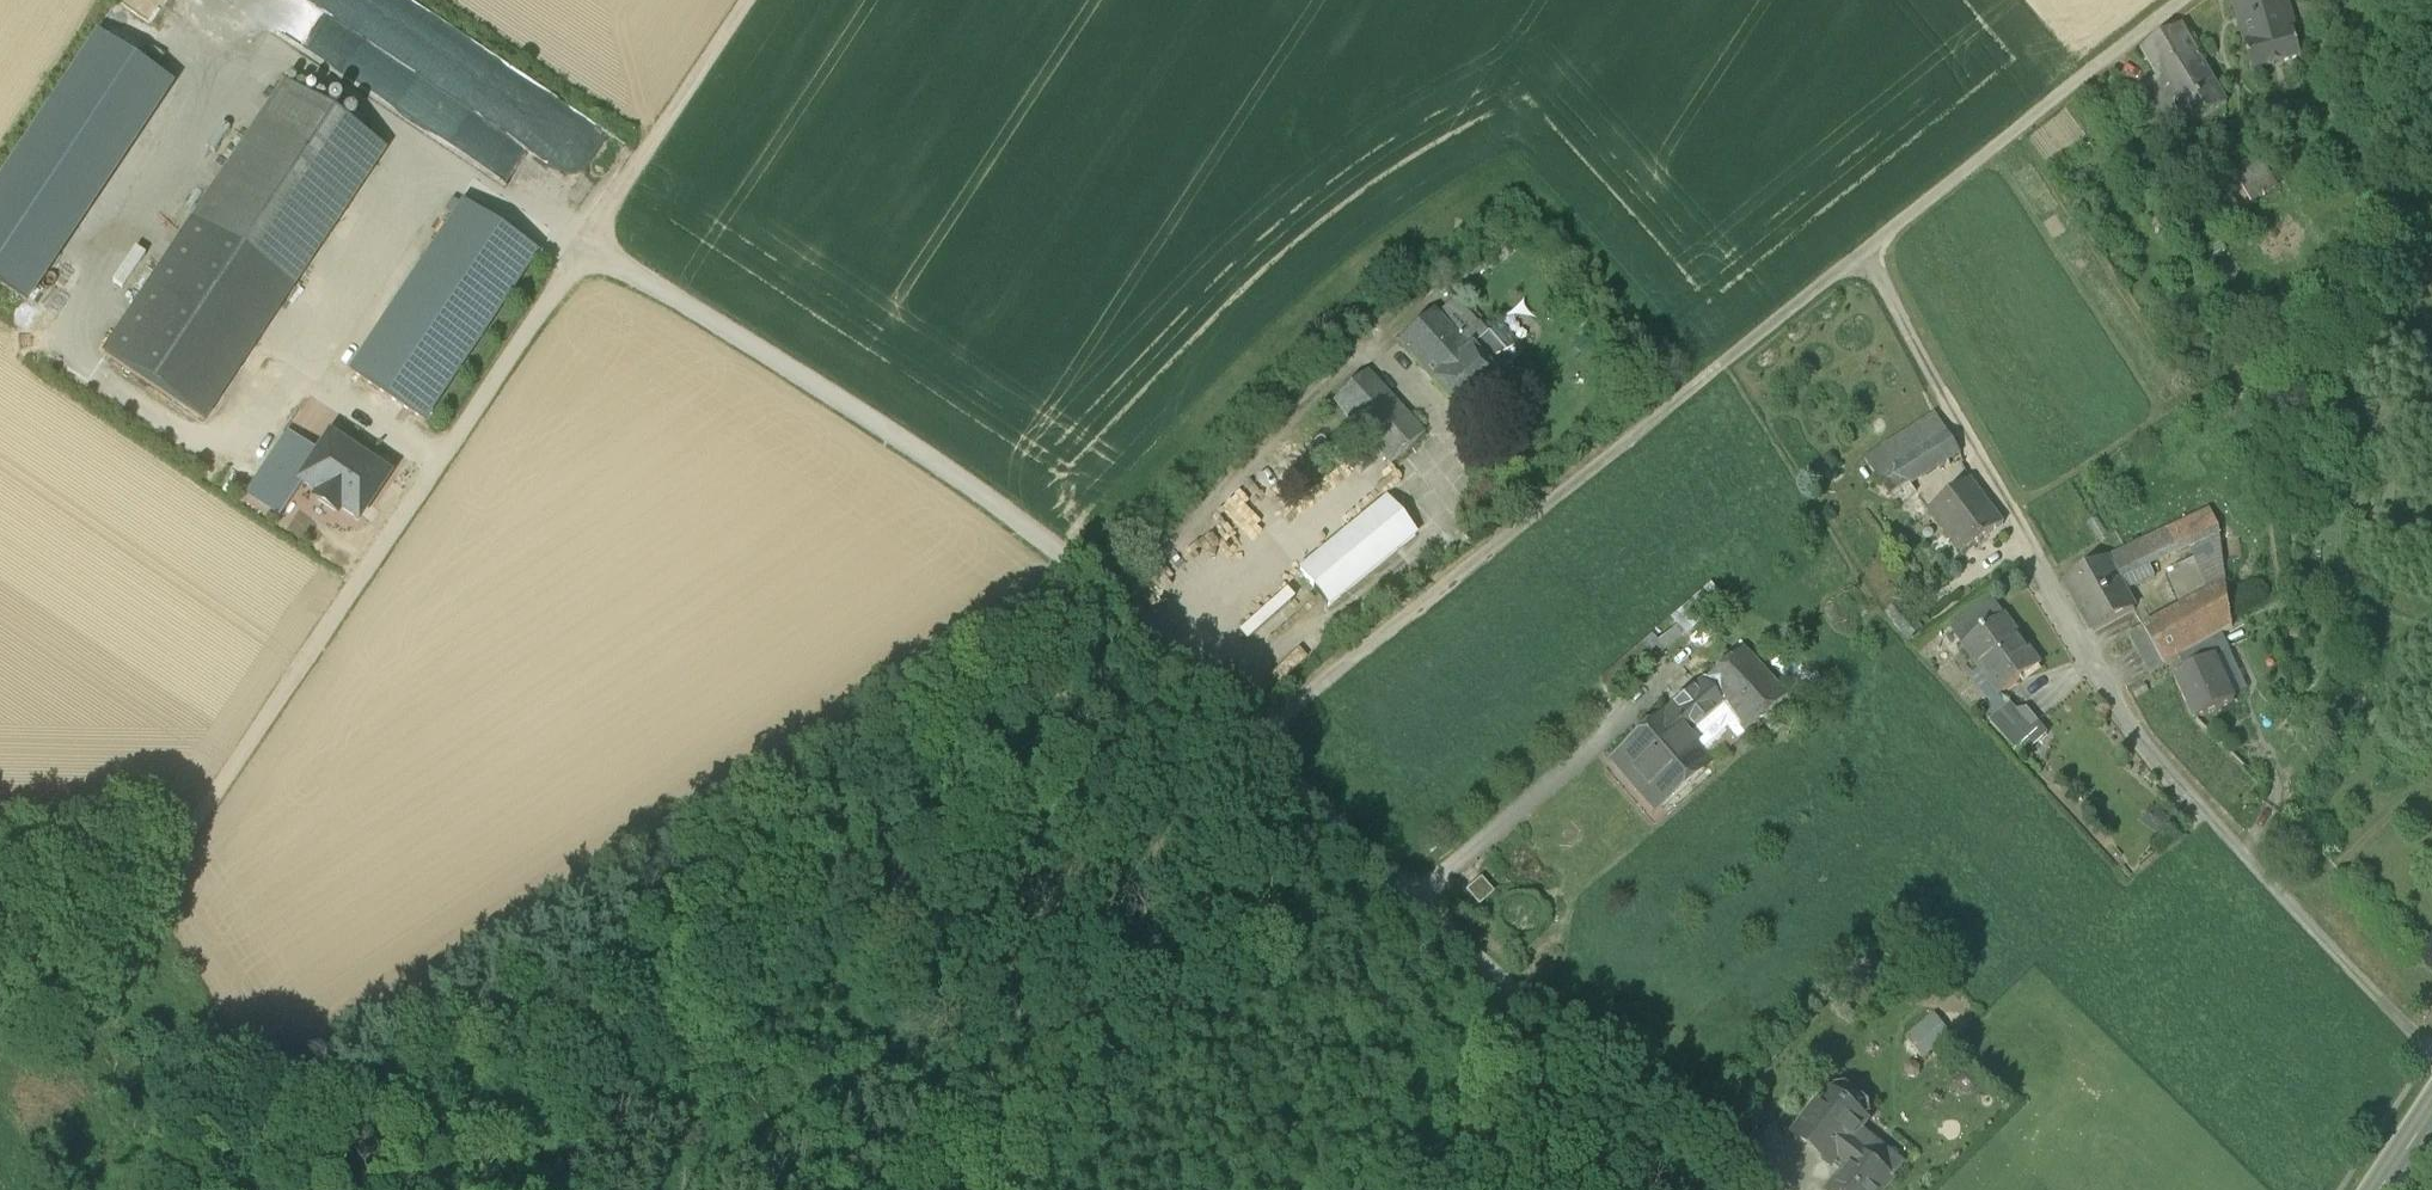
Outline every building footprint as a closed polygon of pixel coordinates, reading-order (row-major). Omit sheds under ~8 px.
[(370,39),(370,17),(372,14),(381,19),(377,26),(387,32),(388,3),(377,3),(372,0),(303,0),(370,39)] [(2287,5),(2286,0),(2233,0),(2237,18),(2287,5)] [(2287,5),(2237,18),(2253,73),(2302,60),(2287,5)] [(2133,96),(2162,144),(2234,103),(2230,94),(2223,98),(2182,29),(2142,53),(2159,81),(2133,96)] [(28,306),(174,88),(96,36),(0,179),(0,288),(28,306)] [(102,356),(205,425),(386,154),(283,85),(102,356)] [(2237,178),(2251,204),(2276,189),(2261,164),(2237,178)] [(2199,202),(2212,226),(2237,212),(2223,187),(2199,202)] [(452,202),(445,213),(452,218),(459,207),(452,202)] [(461,204),(459,207),(452,218),(347,374),(425,426),(539,256),(461,204)] [(1468,352),(1486,336),(1454,301),(1437,317),(1468,352)] [(1433,384),(1468,352),(1437,317),(1433,313),(1398,344),(1433,384)] [(1489,337),(1512,363),(1523,352),(1500,326),(1489,337)] [(1468,352),(1433,384),(1460,414),(1514,365),(1512,363),(1489,337),(1487,335),(1486,336),(1468,352)] [(1424,436),(1367,373),(1333,403),(1390,466),(1424,436)] [(1892,499),(1913,486),(1961,455),(1936,417),(1865,462),(1892,499)] [(311,453),(319,458),(297,491),(316,503),(312,509),(333,523),(337,517),(359,531),(393,481),(396,483),(400,477),(332,431),(328,438),(323,435),(311,453)] [(311,453),(288,437),(248,497),(279,518),(297,491),(319,458),(311,453)] [(1304,494),(1328,531),(1383,496),(1367,470),(1353,479),(1346,468),(1304,494)] [(1971,482),(1931,512),(1946,535),(1953,545),(1963,557),(2004,526),(1971,482)] [(1946,535),(1931,512),(1913,486),(1892,499),(1927,549),(1935,558),(1953,545),(1946,535)] [(1300,572),(1329,607),(1415,537),(1386,501),(1300,572)] [(2210,513),(2107,562),(2118,581),(2149,565),(2190,546),(2218,532),(2218,530),(2210,513)] [(2103,523),(2091,530),(2099,547),(2112,540),(2103,523)] [(2225,586),(2218,532),(2190,546),(2210,594),(2225,586)] [(2107,562),(2066,584),(2094,633),(2135,611),(2125,594),(2118,581),(2107,562)] [(2149,565),(2118,581),(2125,594),(2156,579),(2149,565)] [(1293,575),(1239,614),(1248,627),(1276,607),(1282,615),(1309,595),(1293,575)] [(2225,586),(2210,594),(2132,635),(2153,676),(2179,661),(2222,637),(2230,632),(2225,586)] [(1716,587),(1644,636),(1657,655),(1729,607),(1716,587)] [(2034,658),(1992,602),(1952,631),(1965,649),(1999,697),(2021,682),(2015,672),(2034,658)] [(1888,616),(1911,642),(1922,633),(1900,606),(1888,616)] [(2213,659),(2229,652),(2222,637),(2179,661),(2185,673),(2213,659)] [(1999,697),(1965,649),(1955,655),(1990,704),(1999,697)] [(1742,651),(1700,686),(1714,701),(1734,722),(1746,734),(1786,699),(1742,651)] [(2213,659),(2234,702),(2250,693),(2231,653),(2229,652),(2213,659)] [(2041,667),(2034,658),(2015,672),(2021,682),(2041,667)] [(2189,709),(2195,722),(2235,703),(2234,702),(2213,659),(2185,673),(2186,674),(2176,679),(2190,709),(2189,709)] [(2148,679),(2136,685),(2143,699),(2156,693),(2148,679)] [(1714,701),(1700,686),(1664,717),(1684,739),(1693,728),(1699,716),(1703,710),(1714,701)] [(2031,727),(2010,705),(1991,723),(2023,758),(2048,736),(2037,723),(2031,727)] [(1684,739),(1664,717),(1615,761),(1659,810),(1707,767),(1708,765),(1698,754),(1684,739)] [(1734,722),(1698,754),(1708,765),(1707,767),(1709,768),(1746,734),(1734,722)] [(2152,818),(2119,809),(2115,826),(2147,835),(2152,818)] [(1478,906),(1494,893),(1482,878),(1465,891),(1478,906)] [(1897,964),(1880,979),(1888,987),(1904,972),(1897,964)] [(1937,1013),(1913,1033),(1929,1051),(1952,1031),(1937,1013)] [(1900,1054),(1900,1055),(1900,1057),(1900,1059),(1901,1061),(1902,1062),(1903,1063),(1905,1064),(1907,1064),(1909,1064),(1910,1063),(1912,1062),(1913,1060),(1913,1058),(1913,1057),(1913,1055),(1912,1053),(1911,1052),(1910,1051),(1908,1050),(1906,1050),(1904,1050),(1903,1051),(1901,1052),(1900,1054)] [(1967,1078),(1966,1079),(1965,1081),(1964,1083),(1964,1085),(1965,1087),(1966,1089),(1968,1090),(1970,1091),(1972,1091),(1974,1091),(1976,1090),(1978,1088),(1979,1086),(1979,1084),(1979,1082),(1978,1080),(1977,1078),(1975,1077),(1973,1076),(1971,1076),(1969,1077),(1967,1078)] [(1865,1125),(1828,1095),(1795,1136),(1833,1166),(1840,1157),(1859,1133),(1865,1125)] [(1865,1158),(1875,1146),(1859,1133),(1840,1157),(1851,1166),(1860,1154),(1865,1158)] [(1865,1158),(1894,1182),(1903,1169),(1875,1146),(1865,1158)] [(1894,1182),(1865,1158),(1860,1154),(1851,1166),(1831,1189),(1887,1189),(1894,1182)]
